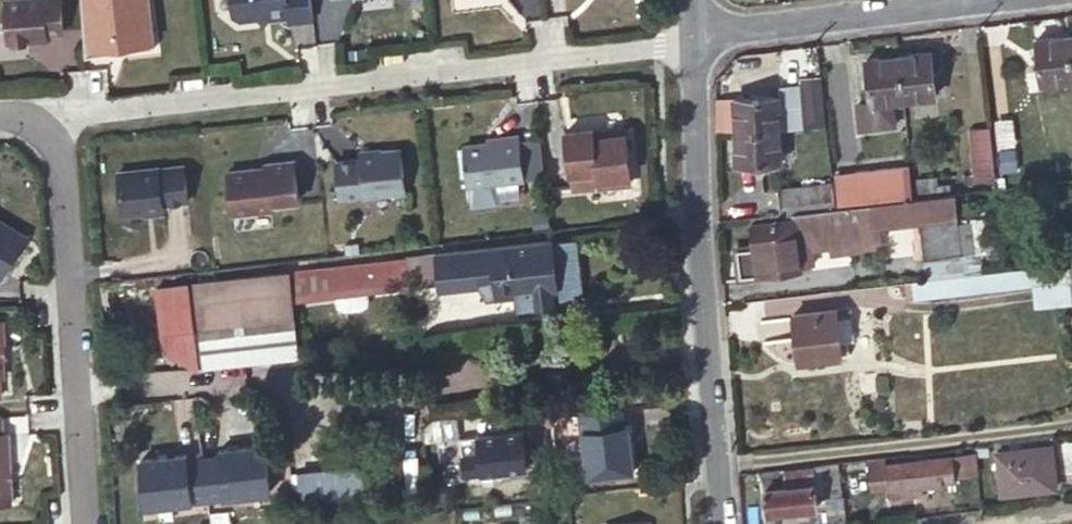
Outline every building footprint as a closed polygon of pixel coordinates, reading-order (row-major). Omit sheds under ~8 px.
[(8,40),(46,38),(45,31),(61,30),(60,0),(5,0),(8,40)] [(85,48),(134,44),(134,51),(153,50),(148,0),(81,0),(85,48)] [(232,14),(238,19),(287,12),(288,20),(312,17),(310,0),(230,0),(232,14)] [(1071,79),(1071,65),(1069,36),(1036,40),(1042,83),(1071,79)] [(85,48),(85,54),(134,51),(134,44),(85,48)] [(905,100),(937,97),(931,52),(899,56),(905,100)] [(114,81),(125,81),(125,53),(114,53),(114,81)] [(870,103),(905,100),(899,56),(866,60),(870,103)] [(821,90),(801,92),(804,124),(825,122),(821,90)] [(736,97),(737,129),(781,128),(780,95),(736,97)] [(622,121),(591,125),(592,133),(623,129),(622,121)] [(591,125),(563,128),(567,165),(572,169),(592,166),(594,183),(629,179),(623,129),(592,133),(591,125)] [(999,175),(990,126),(966,130),(976,180),(999,175)] [(737,129),(739,161),(783,159),(781,128),(737,129)] [(498,139),(461,143),(465,183),(519,176),(514,133),(497,135),(498,139)] [(335,159),(339,194),(364,191),(364,192),(405,187),(401,151),(395,146),(359,150),(360,156),(335,159)] [(265,164),(227,168),(232,209),(271,205),(270,200),(298,197),(293,158),(264,161),(265,164)] [(159,163),(119,168),(123,205),(129,210),(164,205),(164,199),(189,196),(185,162),(160,164),(159,163)] [(909,164),(836,172),(840,203),(913,195),(909,164)] [(832,182),(777,188),(780,210),(834,204),(832,182)] [(837,206),(796,211),(797,217),(755,222),(757,245),(737,248),(740,274),(802,268),(798,225),(866,217),(867,225),(921,219),(925,257),(977,251),(974,219),(959,221),(956,192),(917,197),(837,206)] [(22,241),(26,234),(0,218),(0,227),(22,241)] [(1,276),(22,241),(0,227),(0,275),(1,276)] [(575,234),(451,249),(189,279),(158,282),(165,345),(198,362),(297,352),(293,309),(291,294),(454,276),(453,269),(492,265),(495,291),(515,289),(517,304),(571,297),(580,285),(575,234)] [(980,272),(915,280),(917,297),(1071,278),(1071,261),(980,272)] [(837,308),(793,313),(799,361),(844,356),(837,308)] [(622,408),(580,413),(588,476),(635,470),(630,424),(624,425),(622,408)] [(12,501),(7,432),(2,432),(1,416),(0,416),(0,502),(12,501)] [(524,427),(479,433),(482,449),(469,451),(471,471),(528,465),(524,427)] [(978,469),(975,444),(868,457),(872,489),(956,479),(955,472),(978,469)] [(1051,446),(998,452),(1004,492),(1056,486),(1051,446)] [(219,457),(202,459),(207,500),(269,493),(268,477),(265,452),(264,447),(218,452),(219,457)] [(265,452),(268,477),(278,476),(275,451),(265,452)] [(185,456),(140,461),(140,467),(143,492),(145,508),(207,500),(202,459),(186,461),(185,456)] [(841,460),(783,468),(785,485),(765,488),(767,510),(818,504),(818,494),(829,493),(832,523),(849,523),(841,460)] [(129,468),(132,493),(143,492),(140,467),(129,468)] [(783,468),(763,470),(765,488),(785,485),(783,468)] [(562,491),(560,472),(549,474),(552,493),(562,491)]
